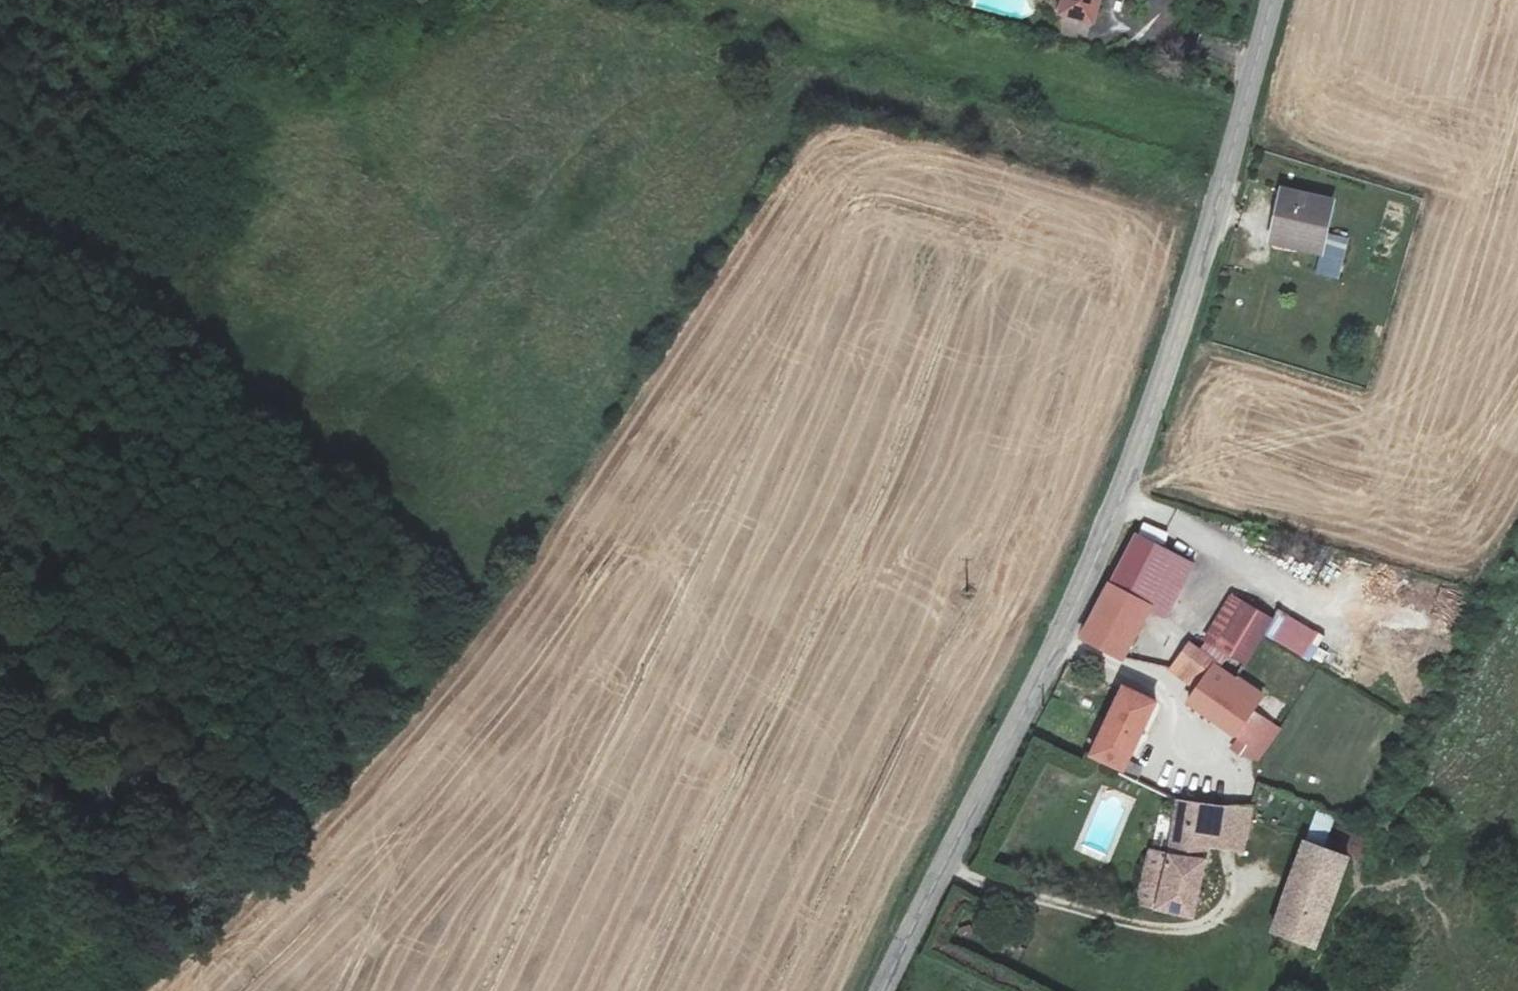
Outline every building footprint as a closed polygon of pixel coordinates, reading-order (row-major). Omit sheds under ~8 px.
[(1061,11),(1092,19),(1096,0),(1063,0),(1061,11)] [(1333,203),(1277,190),(1271,216),(1279,218),(1273,243),(1321,255),(1333,203)] [(1167,615),(1193,562),(1135,533),(1082,637),(1123,657),(1149,606),(1167,615)] [(1233,597),(1200,650),(1220,665),(1229,654),(1245,663),(1262,634),(1270,620),(1233,597)] [(1270,620),(1262,634),(1308,661),(1322,636),(1276,609),(1270,620)] [(1189,701),(1238,737),(1231,747),(1241,754),(1256,761),(1281,728),(1253,708),(1260,694),(1220,665),(1200,650),(1190,642),(1171,669),(1195,690),(1189,701)] [(1089,756),(1121,771),(1154,701),(1122,686),(1089,756)] [(1193,918),(1209,847),(1242,852),(1251,806),(1217,807),(1177,801),(1169,854),(1149,850),(1138,902),(1193,918)] [(1310,835),(1327,839),(1332,815),(1315,811),(1310,835)] [(1307,844),(1275,932),(1314,946),(1346,858),(1307,844)]
